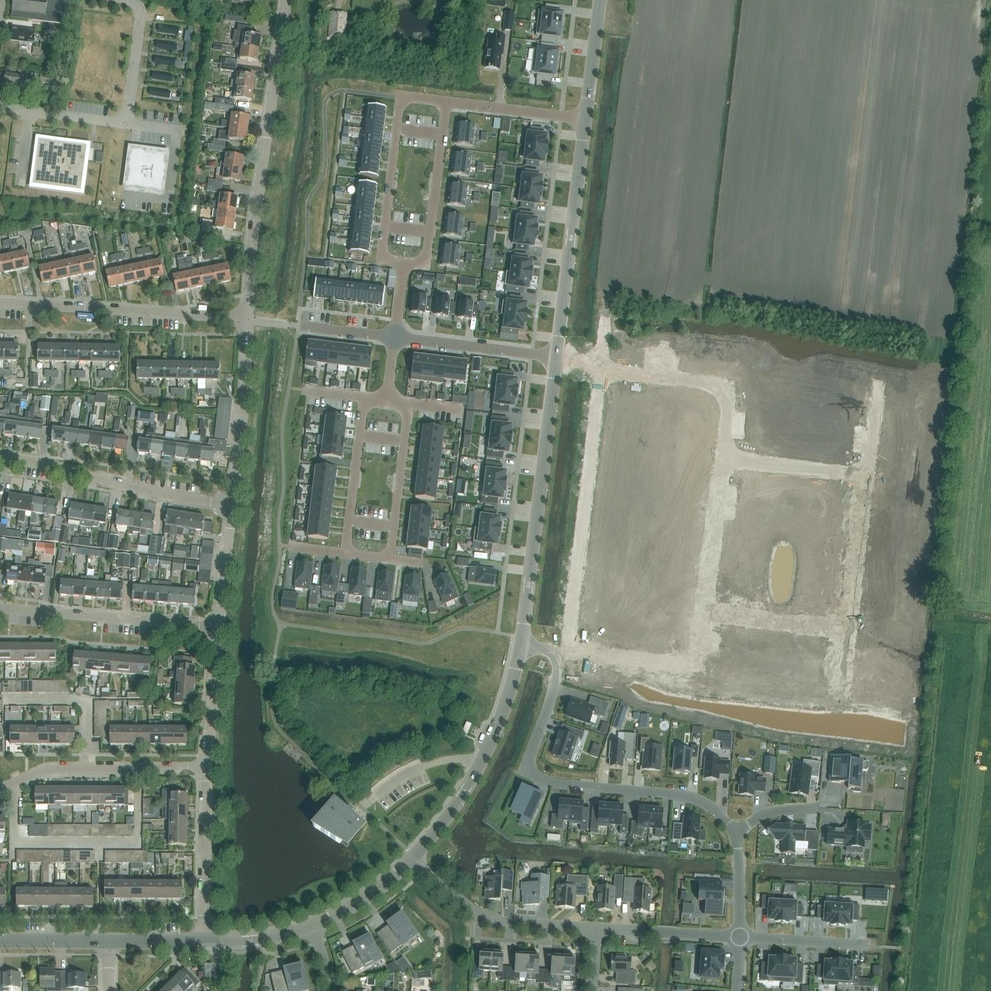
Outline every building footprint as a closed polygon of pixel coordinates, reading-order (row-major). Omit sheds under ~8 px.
[(32,18),(32,21),(70,26),(71,15),(69,15),(71,0),(13,0),(11,15),(32,18)] [(537,23),(562,26),(563,19),(561,18),(562,13),(558,13),(559,7),(546,5),(545,11),(539,10),(537,23)] [(345,38),(346,13),(330,12),(329,38),(345,38)] [(512,31),(514,13),(505,12),(503,30),(512,31)] [(542,42),(555,43),(555,37),(559,38),(560,33),(561,33),(562,26),(537,23),(536,35),(542,36),(542,42)] [(234,47),(242,48),(242,47),(259,50),(261,37),(250,36),(251,27),(237,25),(237,31),(234,31),(232,41),(235,41),(234,47)] [(179,29),(162,27),(162,33),(178,35),(179,29)] [(33,43),(35,31),(12,28),(11,41),(28,43),(33,43)] [(485,68),(500,70),(501,55),(503,55),(505,36),(497,35),(496,41),(488,40),(485,68)] [(160,43),(159,48),(176,51),(177,45),(160,43)] [(40,56),(42,45),(34,44),(32,54),(40,56)] [(534,49),(533,61),(557,64),(558,57),(557,57),(557,52),(554,51),(554,45),(541,44),(541,50),(534,49)] [(257,61),(259,50),(242,47),(242,48),(241,54),(238,53),(237,58),(257,61)] [(175,60),(158,58),(158,64),(174,66),(175,60)] [(556,71),(557,64),(533,61),(531,73),(538,74),(537,80),(550,82),(551,76),(554,76),(555,71),(556,71)] [(22,76),(6,73),(5,84),(21,87),(21,86),(28,87),(27,93),(35,94),(37,81),(29,80),(29,77),(22,76)] [(172,82),(173,76),(156,74),(155,79),(172,82)] [(52,84),(53,77),(41,75),(40,82),(52,84)] [(236,88),(253,90),(255,77),(238,75),(238,76),(236,76),(235,81),(232,81),(231,87),(236,88)] [(253,90),(236,88),(236,93),(232,93),(231,101),(216,99),(215,104),(234,107),(235,99),(251,101),(253,90)] [(169,98),(170,92),(153,90),(153,96),(169,98)] [(205,103),(204,110),(214,111),(215,111),(215,104),(205,103)] [(234,107),(215,104),(215,111),(233,113),(234,107)] [(385,120),(386,108),(367,106),(366,118),(385,120)] [(221,126),(231,127),(247,129),(249,118),(232,115),(231,122),(222,121),(221,126)] [(364,129),(383,132),(385,120),(366,118),(364,129)] [(457,123),(456,134),(474,136),(475,126),(457,123)] [(225,146),(226,141),(229,141),(229,139),(246,141),(247,129),(231,127),(230,133),(221,132),(219,140),(215,139),(214,145),(225,146)] [(526,133),(524,146),(546,149),(547,143),(546,142),(547,136),(542,135),(543,129),(531,128),(530,134),(526,133)] [(363,141),(382,143),(383,132),(364,129),(363,141)] [(472,146),(474,136),(456,134),(454,144),(472,146)] [(33,185),(81,191),(85,161),(85,157),(87,146),(55,142),(52,141),(39,140),(33,185)] [(381,154),(382,143),(363,141),(362,152),(381,154)] [(224,153),(225,146),(214,145),(209,144),(208,151),(224,153)] [(546,155),(546,149),(524,146),(524,147),(526,147),(525,160),(527,160),(526,166),(538,167),(539,161),(543,162),(544,155),(546,155)] [(125,188),(162,193),(167,155),(159,154),(159,152),(139,149),(138,156),(129,155),(125,188)] [(381,154),(362,152),(360,163),(379,165),(381,154)] [(452,164),(470,166),(471,156),(453,154),(452,164)] [(226,155),(225,163),(221,162),(220,168),(241,171),(243,157),(226,155)] [(360,163),(359,175),(378,178),(379,165),(360,163)] [(470,166),(452,164),(451,174),(469,177),(470,166)] [(217,168),(215,181),(209,180),(208,185),(222,187),(223,180),(240,182),(241,171),(220,168),(217,168)] [(519,188),(541,191),(542,185),(540,185),(541,178),(537,177),(538,171),(526,170),(525,176),(523,176),(521,188),(519,188)] [(358,183),(357,195),(375,197),(377,185),(358,183)] [(467,186),(449,184),(448,195),(466,197),(467,186)] [(534,203),(538,204),(539,197),(540,197),(541,191),(519,188),(517,201),(521,202),(521,208),(533,209),(534,203)] [(236,212),(238,198),(221,195),(219,209),(236,212)] [(357,195),(355,206),(374,208),(375,197),(357,195)] [(466,197),(448,195),(447,205),(465,207),(466,197)] [(373,220),(374,208),(355,206),(354,218),(373,220)] [(497,215),(498,207),(491,206),(490,214),(497,215)] [(233,231),(236,212),(219,209),(217,222),(204,220),(202,232),(213,233),(214,228),(233,231)] [(520,218),(515,217),(514,230),(536,233),(537,227),(535,227),(536,220),(532,219),(533,213),(521,212),(520,218)] [(464,217),(446,215),(444,225),(462,227),(464,217)] [(371,231),(373,220),(354,218),(352,229),(371,231)] [(461,237),(462,227),(444,225),(443,235),(461,237)] [(488,227),(486,248),(492,249),(495,228),(488,227)] [(371,231),(352,229),(351,240),(370,242),(371,231)] [(535,240),(536,233),(514,230),(512,244),(516,244),(516,250),(528,252),(529,246),(533,246),(534,239),(535,240)] [(8,234),(10,240),(19,238),(18,231),(8,234)] [(11,247),(13,255),(16,270),(29,267),(26,252),(19,254),(16,239),(9,241),(10,247),(11,247)] [(370,242),(351,240),(350,252),(368,254),(370,242)] [(168,247),(170,258),(176,257),(174,245),(168,247)] [(440,255),(458,257),(460,247),(442,245),(440,255)] [(506,272),(531,275),(532,269),(530,269),(531,262),(527,261),(528,256),(516,254),(515,260),(513,260),(511,272),(507,272),(506,272)] [(16,270),(13,255),(0,258),(0,262),(2,273),(16,270)] [(457,268),(458,257),(440,255),(439,265),(457,268)] [(93,256),(80,259),(84,274),(96,272),(93,256)] [(185,265),(187,274),(190,290),(204,287),(200,271),(191,273),(190,271),(194,270),(191,257),(184,259),(185,265)] [(80,259),(66,262),(69,277),(84,274),(80,259)] [(485,259),(484,269),(491,270),(492,260),(485,259)] [(163,277),(160,261),(147,264),(151,279),(163,277)] [(56,280),(69,277),(66,262),(53,265),(56,280)] [(133,267),(137,282),(151,279),(147,264),(133,267)] [(56,280),(53,265),(39,268),(42,283),(56,280)] [(214,269),(217,284),(231,281),(228,266),(214,269)] [(123,285),(137,282),(133,267),(120,270),(123,285)] [(200,271),(204,287),(217,284),(214,269),(200,271)] [(120,270),(106,273),(109,288),(123,285),(120,270)] [(531,275),(506,272),(505,285),(507,286),(506,292),(523,294),(524,288),(528,288),(529,281),(530,282),(531,275)] [(176,293),(190,290),(187,274),(173,277),(176,293)] [(325,299),(328,280),(316,279),(313,298),(325,299)] [(337,300),(339,282),(328,280),(325,299),(337,300)] [(348,302),(350,283),(339,282),(337,300),(348,302)] [(350,283),(348,302),(359,303),(362,284),(350,283)] [(371,304),(373,286),(362,284),(359,303),(371,304)] [(383,306),(385,287),(373,286),(371,304),(383,306)] [(430,312),(432,300),(426,300),(427,293),(414,292),(412,313),(424,314),(424,312),(430,312)] [(449,303),(450,296),(438,295),(435,315),(447,317),(448,314),(454,315),(455,303),(449,303)] [(501,314),(526,317),(527,311),(525,311),(526,304),(522,304),(522,298),(510,296),(510,302),(503,301),(501,314)] [(477,318),(479,306),(472,305),(473,299),(461,298),(458,318),(471,320),(471,317),(477,318)] [(525,324),(526,317),(501,314),(501,315),(503,315),(500,339),(517,341),(518,330),(523,330),(523,324),(525,324)] [(316,368),(317,363),(316,363),(319,343),(308,342),(305,366),(316,368)] [(319,343),(316,363),(317,363),(327,364),(329,345),(319,343)] [(17,360),(17,345),(5,345),(5,360),(17,360)] [(340,346),(329,345),(327,364),(338,365),(340,346)] [(51,361),(51,346),(39,346),(38,361),(51,361)] [(56,361),(64,361),(65,346),(51,346),(51,361),(52,361),(52,371),(55,371),(56,361)] [(79,347),(65,346),(64,361),(74,362),(79,362),(79,347)] [(348,367),(351,347),(340,346),(338,365),(348,367)] [(79,362),(92,362),(92,347),(79,347),(79,362)] [(106,368),(106,362),(106,347),(92,347),(92,362),(102,362),(102,368),(106,368)] [(119,347),(106,347),(106,362),(119,362),(119,347)] [(348,367),(359,368),(361,349),(351,347),(348,367)] [(361,349),(359,368),(370,369),(372,350),(361,349)] [(411,380),(422,381),(425,357),(414,356),(411,380)] [(432,383),(435,358),(425,357),(422,381),(432,383)] [(435,358),(432,383),(444,384),(444,379),(446,360),(435,358)] [(454,380),(457,361),(446,360),(444,379),(454,380)] [(457,361),(454,380),(465,382),(468,362),(457,361)] [(138,363),(137,378),(151,378),(151,363),(138,363)] [(151,378),(165,379),(165,364),(151,363),(151,378)] [(165,379),(178,379),(179,364),(165,364),(165,379)] [(192,379),(192,364),(179,364),(178,379),(192,379)] [(206,365),(192,364),(192,379),(205,379),(206,365)] [(206,365),(205,379),(218,380),(219,365),(206,365)] [(494,391),(517,393),(517,387),(516,387),(517,380),(512,379),(513,372),(501,371),(500,378),(496,377),(494,391)] [(5,388),(17,388),(18,378),(5,378),(5,388)] [(13,399),(20,400),(22,392),(15,391),(13,399)] [(493,404),(492,411),(508,413),(509,406),(513,406),(514,399),(516,400),(517,393),(494,391),(493,404)] [(20,400),(28,401),(29,393),(22,392),(20,400)] [(453,395),(452,403),(461,404),(462,396),(453,395)] [(49,411),(51,398),(43,397),(41,410),(49,411)] [(6,416),(8,416),(9,410),(5,409),(4,411),(1,411),(0,419),(0,435),(3,435),(6,416)] [(327,416),(325,426),(345,428),(346,418),(335,416),(335,410),(324,409),(324,415),(327,416)] [(16,437),(28,438),(31,419),(33,419),(34,413),(30,413),(26,412),(25,418),(18,418),(16,437)] [(139,413),(138,422),(151,423),(154,423),(154,421),(155,415),(139,413)] [(18,418),(8,416),(6,416),(3,435),(16,437),(18,418)] [(489,437),(511,439),(512,433),(510,433),(511,426),(507,425),(508,418),(492,416),(491,423),(490,423),(489,437)] [(53,428),(51,441),(64,443),(66,429),(67,424),(69,424),(70,418),(65,417),(64,424),(61,423),(60,429),(53,428)] [(33,419),(31,419),(28,438),(41,440),(43,420),(33,419)] [(80,421),(74,420),(72,430),(66,429),(64,443),(77,445),(78,431),(80,421)] [(324,436),(344,438),(345,428),(325,426),(324,436)] [(442,439),(443,429),(424,426),(423,437),(442,439)] [(91,433),(89,446),(102,448),(104,434),(102,434),(103,429),(98,429),(97,433),(91,433)] [(146,440),(139,439),(137,453),(150,455),(152,441),(153,435),(155,435),(156,430),(150,430),(147,429),(146,440)] [(89,446),(91,433),(78,431),(77,445),(89,446)] [(110,435),(104,434),(102,448),(114,450),(116,436),(115,436),(116,431),(110,431),(110,435)] [(175,458),(177,439),(180,440),(181,433),(176,433),(175,439),(165,438),(163,456),(175,458)] [(128,438),(116,436),(114,450),(126,451),(128,438)] [(200,461),(202,448),(203,443),(205,443),(206,437),(201,436),(200,442),(190,441),(188,460),(200,461)] [(324,436),(323,446),(342,448),(344,438),(324,436)] [(163,456),(165,438),(159,437),(159,442),(152,441),(150,455),(163,456)] [(422,447),(441,449),(442,439),(423,437),(422,447)] [(510,446),(511,439),(489,437),(487,450),(487,457),(503,459),(503,452),(508,452),(509,445),(510,446)] [(180,440),(177,439),(175,458),(188,460),(190,441),(180,440)] [(209,444),(205,443),(203,443),(202,448),(200,461),(211,463),(213,451),(226,453),(225,458),(229,458),(231,447),(226,446),(226,442),(209,439),(209,444)] [(342,448),(323,446),(321,445),(319,456),(339,459),(341,459),(342,448)] [(441,449),(422,447),(420,457),(440,459),(441,449)] [(319,456),(319,463),(338,465),(339,459),(319,456)] [(419,467),(438,469),(440,459),(420,457),(419,467)] [(483,483),(505,485),(506,479),(505,479),(505,472),(501,471),(502,464),(486,462),(485,469),(483,483)] [(335,479),(336,468),(317,466),(315,477),(335,479)] [(418,477),(437,479),(438,469),(419,467),(418,477)] [(334,489),(335,479),(315,477),(314,487),(334,489)] [(417,487),(436,489),(437,479),(418,477),(417,487)] [(770,490),(769,497),(781,498),(783,482),(771,481),(770,490)] [(783,482),(781,498),(792,499),(794,483),(783,482)] [(505,485),(483,483),(482,496),(481,503),(497,505),(498,498),(502,498),(503,492),(505,492),(505,485)] [(794,483),(792,499),(804,501),(806,485),(794,483)] [(806,485),(804,501),(816,502),(817,496),(818,486),(806,485)] [(332,499),(334,489),(314,487),(313,497),(332,499)] [(415,497),(435,500),(436,489),(417,487),(415,497)] [(746,487),(744,503),(756,504),(758,488),(746,487)] [(758,488),(756,504),(768,506),(769,497),(770,490),(758,488)] [(12,510),(20,511),(22,497),(9,495),(7,509),(12,510)] [(816,502),(815,512),(826,513),(828,497),(817,496),(816,502)] [(26,512),(32,513),(35,499),(22,497),(20,511),(19,522),(25,522),(26,512)] [(331,509),(332,499),(313,497),(312,507),(331,509)] [(828,497),(826,513),(838,514),(840,499),(828,497)] [(44,515),(47,501),(35,499),(32,513),(31,523),(37,524),(38,514),(44,515)] [(58,502),(47,501),(44,515),(44,519),(49,520),(50,515),(56,516),(58,502)] [(69,518),(82,520),(84,506),(71,504),(69,518)] [(455,504),(454,517),(460,518),(462,504),(455,504)] [(82,520),(93,522),(95,508),(84,506),(82,520)] [(331,509),(312,507),(310,517),(330,519),(331,509)] [(412,507),(411,518),(430,520),(432,509),(412,507)] [(93,522),(92,526),(98,527),(98,523),(106,524),(108,510),(95,508),(93,522)] [(478,528),(475,528),(500,531),(500,525),(499,525),(500,518),(495,518),(496,510),(484,509),(483,516),(479,516),(478,528)] [(128,527),(129,527),(131,513),(118,512),(116,526),(117,526),(117,529),(118,531),(126,532),(127,530),(128,527)] [(165,526),(164,534),(170,535),(171,527),(177,528),(178,528),(180,514),(167,512),(165,526)] [(141,529),(143,515),(131,513),(129,527),(128,535),(132,535),(133,532),(140,533),(141,529)] [(184,529),(190,530),(192,515),(180,514),(178,528),(177,528),(176,536),(182,537),(184,529)] [(143,515),(141,529),(140,533),(140,535),(145,536),(146,530),(154,531),(155,517),(143,515)] [(190,530),(189,537),(194,538),(196,530),(202,531),(202,532),(211,534),(212,524),(204,522),(205,517),(192,515),(190,530)] [(309,527),(329,529),(330,519),(310,517),(309,527)] [(410,528),(429,530),(430,520),(411,518),(410,528)] [(16,538),(16,532),(7,530),(7,526),(0,524),(0,525),(0,536),(16,538)] [(309,527),(308,537),(327,540),(329,529),(309,527)] [(62,528),(59,543),(67,544),(69,529),(62,528)] [(409,538),(428,540),(429,530),(410,528),(409,538)] [(480,542),(479,550),(491,551),(492,544),(496,544),(497,538),(499,538),(500,531),(475,528),(473,542),(480,542)] [(58,543),(59,530),(52,529),(52,533),(51,542),(58,543)] [(40,541),(41,533),(29,532),(28,540),(40,541)] [(41,534),(41,540),(45,541),(51,542),(52,533),(44,532),(44,535),(41,534)] [(106,549),(108,535),(101,534),(99,548),(106,549)] [(115,550),(117,536),(111,535),(109,549),(115,550)] [(157,546),(157,548),(156,555),(161,556),(163,556),(165,538),(158,537),(157,546)] [(424,550),(427,550),(428,540),(409,538),(407,548),(409,548),(408,555),(421,557),(422,550),(424,550)] [(5,540),(6,540),(5,550),(11,551),(12,547),(23,548),(24,542),(5,539),(5,540)] [(44,552),(55,553),(55,545),(45,544),(44,552)] [(181,558),(186,558),(187,547),(175,546),(173,557),(181,558)] [(190,548),(187,547),(186,558),(196,560),(200,560),(200,553),(201,547),(192,546),(192,552),(189,552),(190,548)] [(130,554),(118,554),(117,560),(117,568),(129,569),(130,554)] [(140,556),(130,555),(129,569),(138,570),(140,556)] [(7,581),(20,582),(21,568),(22,557),(17,556),(16,567),(8,567),(7,581)] [(149,557),(148,564),(157,565),(158,558),(149,557)] [(469,560),(463,559),(458,558),(457,566),(468,567),(469,560)] [(28,569),(21,568),(20,582),(33,583),(34,569),(33,569),(34,562),(34,560),(29,559),(28,569)] [(185,560),(173,559),(172,569),(184,571),(185,560)] [(33,569),(34,569),(33,583),(44,584),(46,570),(46,565),(42,564),(41,562),(36,562),(34,562),(33,569)] [(295,588),(310,590),(313,565),(298,563),(295,588)] [(337,593),(340,568),(325,567),(322,591),(337,593)] [(495,571),(470,568),(468,583),(493,586),(495,571)] [(349,595),(364,596),(367,572),(352,570),(349,595)] [(394,575),(379,573),(375,600),(391,602),(394,575)] [(458,598),(449,575),(435,581),(445,605),(458,598)] [(74,582),(73,596),(85,597),(86,577),(81,576),(80,583),(74,582)] [(86,577),(85,597),(98,598),(98,584),(99,577),(87,576),(86,577)] [(105,585),(98,584),(98,598),(110,598),(111,585),(110,585),(111,576),(105,576),(105,585)] [(417,603),(420,578),(405,576),(401,601),(417,603)] [(111,585),(110,598),(122,599),(123,581),(118,580),(118,586),(111,585)] [(145,601),(146,583),(146,581),(140,581),(140,587),(133,587),(132,600),(145,601)] [(61,595),(73,596),(74,582),(61,582),(61,595)] [(157,602),(158,589),(159,582),(152,582),(152,583),(146,583),(145,601),(157,602)] [(170,603),(171,589),(171,583),(159,582),(158,589),(157,602),(170,603)] [(189,590),(183,590),(182,604),(194,605),(196,584),(190,583),(189,590)] [(319,587),(311,586),(309,605),(316,606),(319,587)] [(182,604),(183,590),(171,589),(170,603),(182,604)] [(296,610),(298,594),(283,592),(281,608),(296,610)] [(338,592),(336,603),(344,604),(345,593),(338,592)] [(363,613),(370,614),(372,599),(364,598),(363,613)] [(435,601),(428,602),(429,613),(437,612),(435,601)] [(399,604),(391,603),(390,618),(397,619),(399,604)] [(728,633),(726,649),(738,651),(740,635),(728,633)] [(740,635),(738,651),(750,652),(751,646),(752,636),(740,635)] [(798,651),(797,658),(809,659),(811,644),(799,642),(798,651)] [(811,644),(809,659),(821,661),(823,645),(811,644)] [(17,645),(5,645),(4,662),(17,662),(17,645)] [(30,645),(17,645),(17,662),(30,662),(30,645)] [(43,662),(43,645),(30,645),(30,662),(43,662)] [(55,645),(43,645),(43,662),(55,662),(55,645)] [(750,652),(749,662),(761,663),(763,647),(751,646),(750,652)] [(763,647),(761,663),(772,664),(774,648),(763,647)] [(774,648),(772,664),(784,666),(786,650),(774,648)] [(786,650),(784,666),(796,667),(797,658),(798,651),(786,650)] [(74,670),(87,671),(88,653),(75,652),(74,670)] [(100,655),(88,653),(87,671),(99,672),(100,655)] [(99,672),(111,673),(113,656),(100,655),(99,672)] [(111,673),(124,674),(125,657),(113,656),(111,673)] [(177,679),(194,680),(195,667),(192,666),(193,658),(174,656),(174,666),(178,666),(177,672),(170,672),(169,678),(177,679)] [(124,674),(137,675),(138,658),(125,657),(124,674)] [(151,659),(138,658),(137,675),(149,676),(151,659)] [(194,680),(177,679),(176,690),(193,691),(194,680)] [(193,691),(176,690),(175,703),(192,705),(193,691)] [(588,705),(571,699),(566,715),(589,723),(593,714),(604,718),(609,703),(591,697),(588,705)] [(69,707),(61,707),(61,712),(62,712),(62,715),(68,715),(68,712),(69,712),(69,707)] [(620,708),(613,727),(621,729),(627,710),(620,708)] [(466,722),(463,732),(467,734),(471,724),(466,722)] [(552,755),(570,761),(577,738),(582,739),(584,732),(565,726),(563,733),(560,732),(552,755)] [(49,745),(49,727),(36,728),(36,745),(49,745)] [(49,727),(49,745),(62,745),(61,727),(49,727)] [(61,727),(62,745),(75,745),(74,727),(61,727)] [(701,739),(702,728),(693,727),(692,734),(695,738),(701,739)] [(11,745),(23,745),(23,728),(11,728),(11,745)] [(36,745),(36,728),(23,728),(23,745),(36,745)] [(123,745),(123,728),(111,728),(111,745),(123,745)] [(123,745),(136,745),(136,728),(123,728),(123,745)] [(136,745),(148,745),(148,728),(136,728),(136,745)] [(148,745),(161,745),(161,728),(148,728),(148,745)] [(174,728),(161,728),(161,745),(174,745),(174,728)] [(187,728),(174,728),(174,745),(187,745),(187,728)] [(636,734),(624,733),(624,743),(611,742),(609,758),(610,758),(609,766),(623,767),(623,759),(634,760),(636,734)] [(716,733),(715,741),(721,741),(723,744),(723,750),(731,750),(732,734),(716,733)] [(641,738),(640,752),(645,752),(643,768),(659,770),(661,747),(649,746),(649,739),(641,738)] [(675,749),(673,771),(689,772),(691,757),(697,758),(698,746),(691,745),(691,750),(675,749)] [(420,758),(415,746),(403,751),(408,762),(420,758)] [(397,768),(408,762),(403,751),(391,757),(397,768)] [(848,760),(848,757),(831,756),(829,782),(848,783),(848,788),(854,789),(854,791),(860,792),(862,770),(867,771),(868,762),(848,760)] [(391,757),(380,764),(387,775),(397,768),(391,757)] [(765,757),(763,773),(774,774),(776,758),(765,757)] [(718,780),(718,773),(729,774),(730,762),(719,761),(720,759),(706,758),(705,779),(718,780)] [(803,767),(794,766),(790,793),(807,795),(810,776),(818,777),(820,762),(808,761),(803,765),(803,767)] [(387,775),(380,764),(369,772),(377,782),(387,775)] [(359,781),(368,790),(377,782),(369,772),(359,781)] [(755,776),(740,774),(739,794),(754,796),(754,791),(764,792),(765,779),(755,778),(755,776)] [(525,812),(522,820),(530,824),(529,826),(544,795),(543,795),(543,796),(523,787),(513,807),(525,812)] [(49,806),(49,788),(36,788),(36,806),(49,806)] [(49,788),(49,806),(61,806),(61,788),(49,788)] [(61,788),(61,806),(74,806),(74,788),(61,788)] [(87,806),(86,788),(74,788),(74,806),(87,806)] [(99,806),(99,788),(86,788),(87,806),(99,806)] [(99,806),(99,810),(104,810),(104,806),(112,806),(112,788),(99,788),(99,806)] [(112,788),(112,806),(125,806),(125,788),(112,788)] [(162,807),(170,807),(188,808),(188,795),(171,795),(171,789),(162,789),(162,807)] [(569,823),(571,801),(560,800),(558,815),(552,814),(551,827),(563,828),(563,820),(569,821),(569,823)] [(583,802),(571,801),(569,823),(580,824),(580,830),(587,830),(588,821),(581,821),(583,802)] [(340,842),(345,846),(351,840),(362,826),(352,817),(356,814),(351,808),(349,810),(346,812),(335,802),(333,804),(314,826),(339,843),(340,842)] [(609,827),(611,804),(599,803),(598,813),(592,812),(591,831),(598,831),(598,826),(609,827)] [(611,804),(609,827),(610,827),(610,825),(620,826),(620,833),(627,834),(628,815),(622,815),(623,805),(611,804)] [(187,820),(188,808),(170,807),(162,807),(162,820),(170,820),(187,820)] [(649,828),(651,808),(639,807),(638,822),(632,821),(630,834),(642,835),(643,828),(649,828)] [(663,809),(651,808),(649,828),(655,829),(655,836),(660,837),(666,837),(667,829),(661,828),(663,809)] [(684,817),(683,824),(674,824),(672,840),(683,841),(683,839),(698,840),(700,818),(684,817)] [(187,820),(170,820),(169,833),(187,833),(187,820)] [(842,830),(828,829),(827,844),(846,845),(846,847),(853,847),(853,853),(862,853),(863,848),(864,840),(870,841),(871,826),(865,825),(865,823),(848,822),(848,824),(842,830)] [(806,825),(776,824),(767,832),(775,841),(782,841),(781,853),(795,854),(795,842),(805,842),(806,825)] [(187,833),(169,833),(169,845),(187,845),(187,833)] [(818,843),(808,842),(808,850),(817,851),(818,843)] [(493,877),(486,877),(485,896),(488,899),(500,900),(501,891),(503,890),(512,891),(513,872),(501,871),(501,872),(493,871),(493,877)] [(524,883),(522,883),(522,886),(522,890),(522,896),(524,896),(523,904),(539,905),(539,893),(548,893),(549,876),(535,875),(534,884),(524,883)] [(587,896),(588,877),(567,875),(567,881),(561,886),(558,886),(557,890),(555,892),(557,895),(556,906),(574,908),(575,893),(586,894),(586,896),(587,896)] [(615,875),(614,887),(608,887),(608,888),(599,888),(599,886),(598,886),(598,893),(596,893),(595,898),(596,902),(597,902),(597,909),(598,909),(598,908),(606,909),(605,910),(613,910),(614,894),(622,895),(623,876),(615,875)] [(652,912),(649,912),(650,889),(644,889),(644,880),(625,878),(624,895),(635,896),(634,910),(640,911),(640,912),(652,913),(652,912)] [(722,889),(722,881),(699,880),(698,901),(705,901),(704,916),(722,917),(724,889),(722,889)] [(118,899),(118,882),(105,882),(105,899),(118,899)] [(131,900),(131,882),(118,882),(118,899),(131,900)] [(144,900),(144,882),(131,882),(131,900),(144,900)] [(156,900),(156,882),(144,882),(144,900),(156,900)] [(169,900),(169,882),(156,882),(156,900),(169,900)] [(169,882),(169,900),(182,900),(182,882),(169,882)] [(30,906),(29,889),(17,889),(17,906),(30,906)] [(42,906),(42,889),(29,889),(30,906),(42,906)] [(42,889),(42,906),(55,906),(55,889),(42,889)] [(68,906),(68,889),(55,889),(55,906),(68,906)] [(80,906),(80,889),(68,889),(68,906),(80,906)] [(80,889),(80,906),(93,907),(93,889),(80,889)] [(877,889),(866,889),(865,901),(876,901),(877,889)] [(775,920),(775,922),(782,922),(783,899),(770,899),(770,897),(763,896),(762,908),(769,908),(768,920),(775,920)] [(795,921),(795,917),(803,917),(803,905),(796,905),(796,900),(783,899),(782,922),(788,922),(788,921),(795,921)] [(851,925),(851,920),(858,921),(859,905),(852,905),(852,901),(839,900),(838,903),(839,903),(837,925),(844,926),(844,924),(851,925)] [(825,907),(818,906),(817,918),(824,919),(824,923),(831,923),(831,925),(837,925),(839,903),(838,903),(826,902),(825,907)] [(683,903),(683,913),(694,914),(694,904),(683,903)] [(419,937),(399,909),(399,910),(394,919),(394,918),(393,919),(396,923),(392,926),(391,923),(377,934),(391,953),(403,944),(403,945),(417,934),(419,937)] [(342,952),(352,973),(365,967),(366,967),(381,959),(383,962),(368,931),(367,932),(368,933),(361,940),(361,939),(361,940),(363,944),(358,946),(357,944),(342,952)] [(617,983),(633,984),(634,972),(630,972),(631,957),(625,957),(626,955),(617,955),(617,957),(612,956),(612,950),(611,965),(612,965),(611,971),(618,972),(618,975),(617,975),(617,983)] [(484,971),(490,971),(492,951),(480,951),(479,965),(473,965),(472,979),(473,979),(476,979),(478,979),(478,976),(482,977),(484,971)] [(503,952),(492,951),(490,971),(497,971),(498,978),(502,978),(501,980),(508,981),(509,967),(502,967),(503,952)] [(722,968),(723,953),(698,952),(697,966),(702,967),(701,977),(718,978),(719,968),(722,968)] [(520,973),(526,973),(528,954),(516,953),(515,968),(509,967),(508,981),(514,981),(514,979),(518,979),(520,973)] [(544,983),(545,970),(538,969),(539,954),(528,954),(526,973),(526,979),(538,980),(537,983),(544,983)] [(550,981),(554,981),(562,982),(562,976),(563,956),(552,955),(551,970),(545,970),(544,983),(550,984),(550,981)] [(575,957),(563,956),(562,976),(562,982),(573,983),(573,987),(580,988),(580,973),(581,972),(574,971),(575,957)] [(768,981),(781,982),(783,957),(776,957),(776,958),(769,958),(769,963),(762,963),(761,980),(768,981)] [(789,958),(783,957),(781,982),(795,983),(795,982),(802,983),(803,964),(796,964),(796,960),(789,959),(789,958)] [(301,960),(300,960),(300,961),(293,966),(292,966),(293,971),(288,972),(288,970),(271,974),(275,990),(303,990),(307,990),(308,990),(301,960)] [(825,961),(825,966),(818,965),(817,977),(824,978),(824,985),(838,986),(838,983),(837,983),(839,961),(832,960),(832,962),(825,961)] [(837,983),(838,983),(851,984),(851,983),(858,984),(859,968),(852,967),(852,963),(845,962),(845,961),(839,961),(837,983)] [(206,964),(204,964),(205,977),(206,979),(208,980),(210,979),(212,978),(213,964),(209,964),(206,964)] [(171,981),(181,990),(188,990),(187,990),(192,984),(195,987),(199,982),(184,967),(180,972),(171,981)] [(60,972),(54,972),(54,969),(40,969),(40,988),(46,988),(46,990),(60,990),(60,972)] [(3,990),(8,990),(8,987),(20,987),(20,973),(2,973),(2,971),(0,971),(0,990),(3,990)] [(60,990),(73,990),(73,988),(84,988),(84,974),(66,973),(66,972),(60,972),(60,990)] [(368,978),(367,986),(374,987),(375,978),(368,978)] [(162,990),(163,990),(181,990),(171,981),(162,990)]
